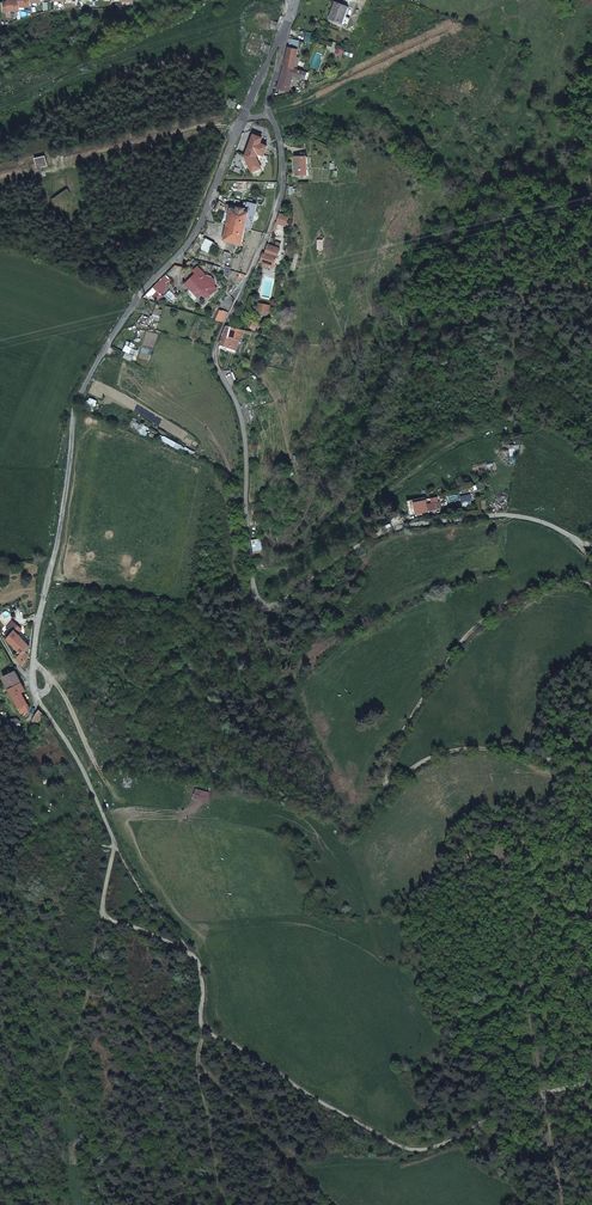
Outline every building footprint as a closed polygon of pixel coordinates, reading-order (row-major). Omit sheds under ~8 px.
[(43,0),(10,0),(10,1),(5,1),(5,10),(21,11),(22,6),(32,6),(33,2),(43,2),(43,0)] [(348,7),(336,3),(329,19),(342,25),(348,7)] [(276,31),(279,23),(273,21),(272,17),(269,14),(266,13),(262,13),(259,14),(256,16),(254,20),(254,23),(255,27),(258,30),(261,31),(264,32),(268,31),(271,28),(276,31)] [(314,43),(316,33),(307,31),(305,41),(314,43)] [(294,38),(291,38),(291,40),(292,40),(285,66),(299,70),(298,72),(302,73),(304,67),(296,65),(296,63),(297,58),(301,42),(294,40),(294,38)] [(304,73),(302,73),(298,72),(299,70),(285,66),(280,84),(291,87),(294,72),(304,74),(304,73)] [(244,157),(249,168),(250,172),(258,168),(260,167),(257,160),(255,161),(253,157),(256,151),(262,154),(266,144),(263,143),(259,141),(261,136),(255,133),(252,132),(245,154),(244,157)] [(239,163),(242,154),(235,152),(232,161),(239,163)] [(46,155),(36,158),(39,167),(47,164),(46,155)] [(307,155),(295,155),(295,173),(307,173),(307,155)] [(243,228),(249,229),(255,205),(246,202),(243,212),(230,208),(227,219),(229,219),(225,230),(224,230),(221,239),(239,243),(243,228)] [(280,214),(278,224),(290,226),(291,215),(280,214)] [(279,226),(278,229),(277,228),(274,234),(281,237),(285,229),(279,226)] [(207,239),(202,249),(208,252),(213,242),(207,239)] [(263,251),(259,259),(263,261),(270,263),(275,265),(281,247),(269,243),(265,252),(263,251)] [(185,284),(198,296),(211,283),(206,279),(211,275),(202,273),(201,274),(195,267),(191,271),(194,275),(185,284)] [(167,290),(163,286),(169,280),(164,274),(155,283),(145,294),(141,298),(148,300),(149,300),(153,297),(155,299),(157,297),(160,300),(164,296),(162,295),(167,290)] [(181,294),(174,287),(168,292),(175,300),(181,294)] [(261,303),(258,302),(256,309),(257,310),(269,313),(271,305),(261,303)] [(213,319),(222,321),(227,313),(227,311),(222,310),(221,312),(215,310),(215,311),(213,319)] [(252,321),(250,329),(257,331),(260,323),(252,321)] [(240,339),(242,340),(245,330),(240,329),(227,326),(220,344),(219,345),(237,349),(240,339)] [(124,350),(127,352),(124,358),(133,362),(138,350),(133,348),(135,343),(128,340),(124,350)] [(94,411),(99,401),(89,397),(85,407),(94,411)] [(249,409),(253,408),(251,402),(243,404),(247,424),(253,423),(249,409)] [(146,436),(150,428),(133,420),(130,425),(140,430),(139,433),(146,436)] [(160,433),(158,438),(174,447),(177,442),(160,433)] [(436,502),(431,503),(432,505),(427,506),(427,510),(429,509),(430,511),(441,508),(440,503),(437,504),(436,502)] [(263,538),(253,538),(254,558),(265,557),(263,538)] [(26,649),(31,644),(16,627),(14,629),(12,627),(4,634),(21,651),(16,657),(23,664),(30,654),(26,649)] [(19,676),(16,670),(4,676),(23,712),(31,708),(23,692),(26,690),(19,676)] [(34,715),(33,720),(35,721),(36,722),(45,715),(40,709),(34,715)]
